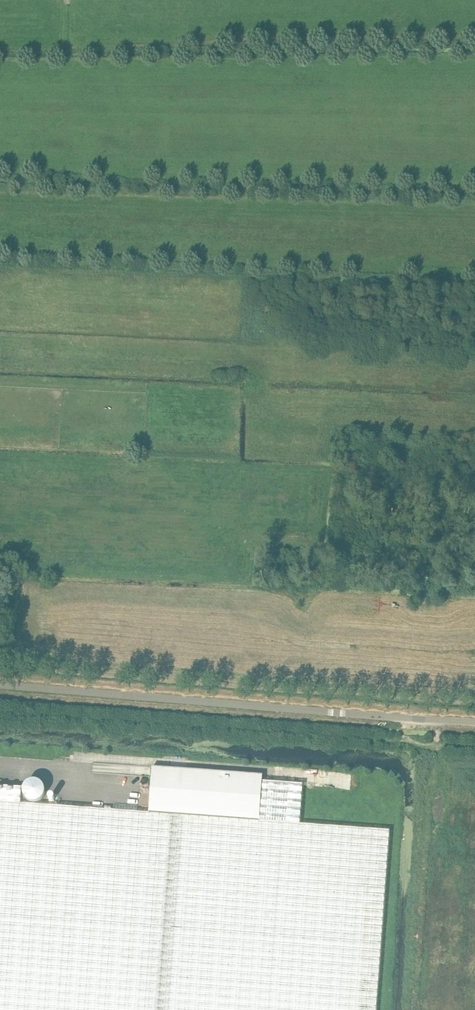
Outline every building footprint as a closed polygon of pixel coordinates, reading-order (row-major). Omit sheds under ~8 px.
[(262,782),(263,775),(152,767),(149,813),(300,825),(303,785),(262,782)] [(300,825),(149,813),(19,804),(22,788),(0,786),(0,1009),(376,1009),(389,831),(300,825)]
